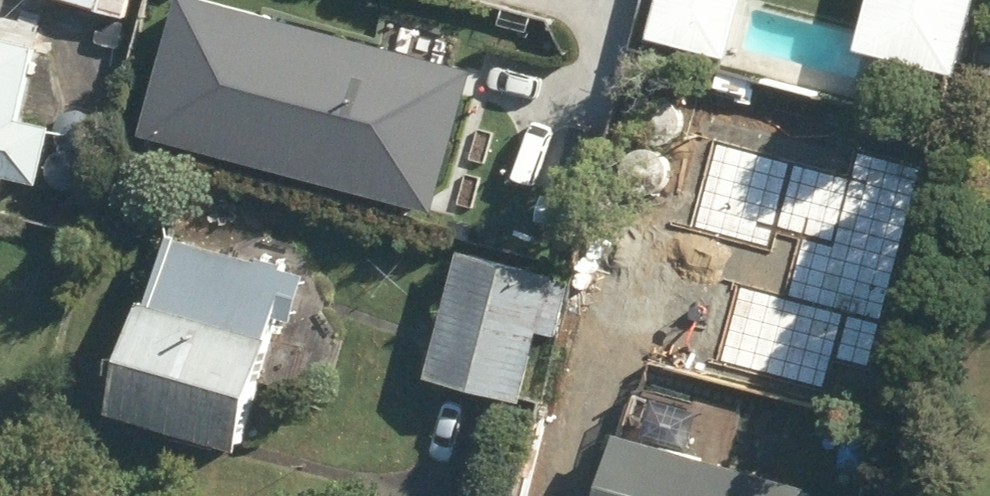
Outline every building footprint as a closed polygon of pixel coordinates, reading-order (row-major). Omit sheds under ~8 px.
[(129,17),(134,0),(72,0),(129,17)] [(271,52),(334,71),(327,94),(357,103),(386,0),(286,0),(271,52)] [(686,30),(679,54),(728,67),(734,43),(686,30)] [(14,196),(19,175),(53,182),(65,127),(31,119),(47,48),(0,37),(0,193),(14,196)] [(878,66),(875,84),(897,87),(900,69),(878,66)] [(669,216),(701,225),(711,189),(679,180),(669,216)] [(615,210),(588,308),(670,331),(697,232),(615,210)] [(132,412),(258,449),(291,336),(283,333),(290,312),(294,313),(292,320),(301,323),(315,276),(290,269),(291,265),(270,258),(268,264),(188,240),(170,302),(165,300),(132,412)] [(473,254),(440,377),(533,402),(566,278),(473,254)] [(824,489),(628,434),(611,495),(822,495),(824,489)]
